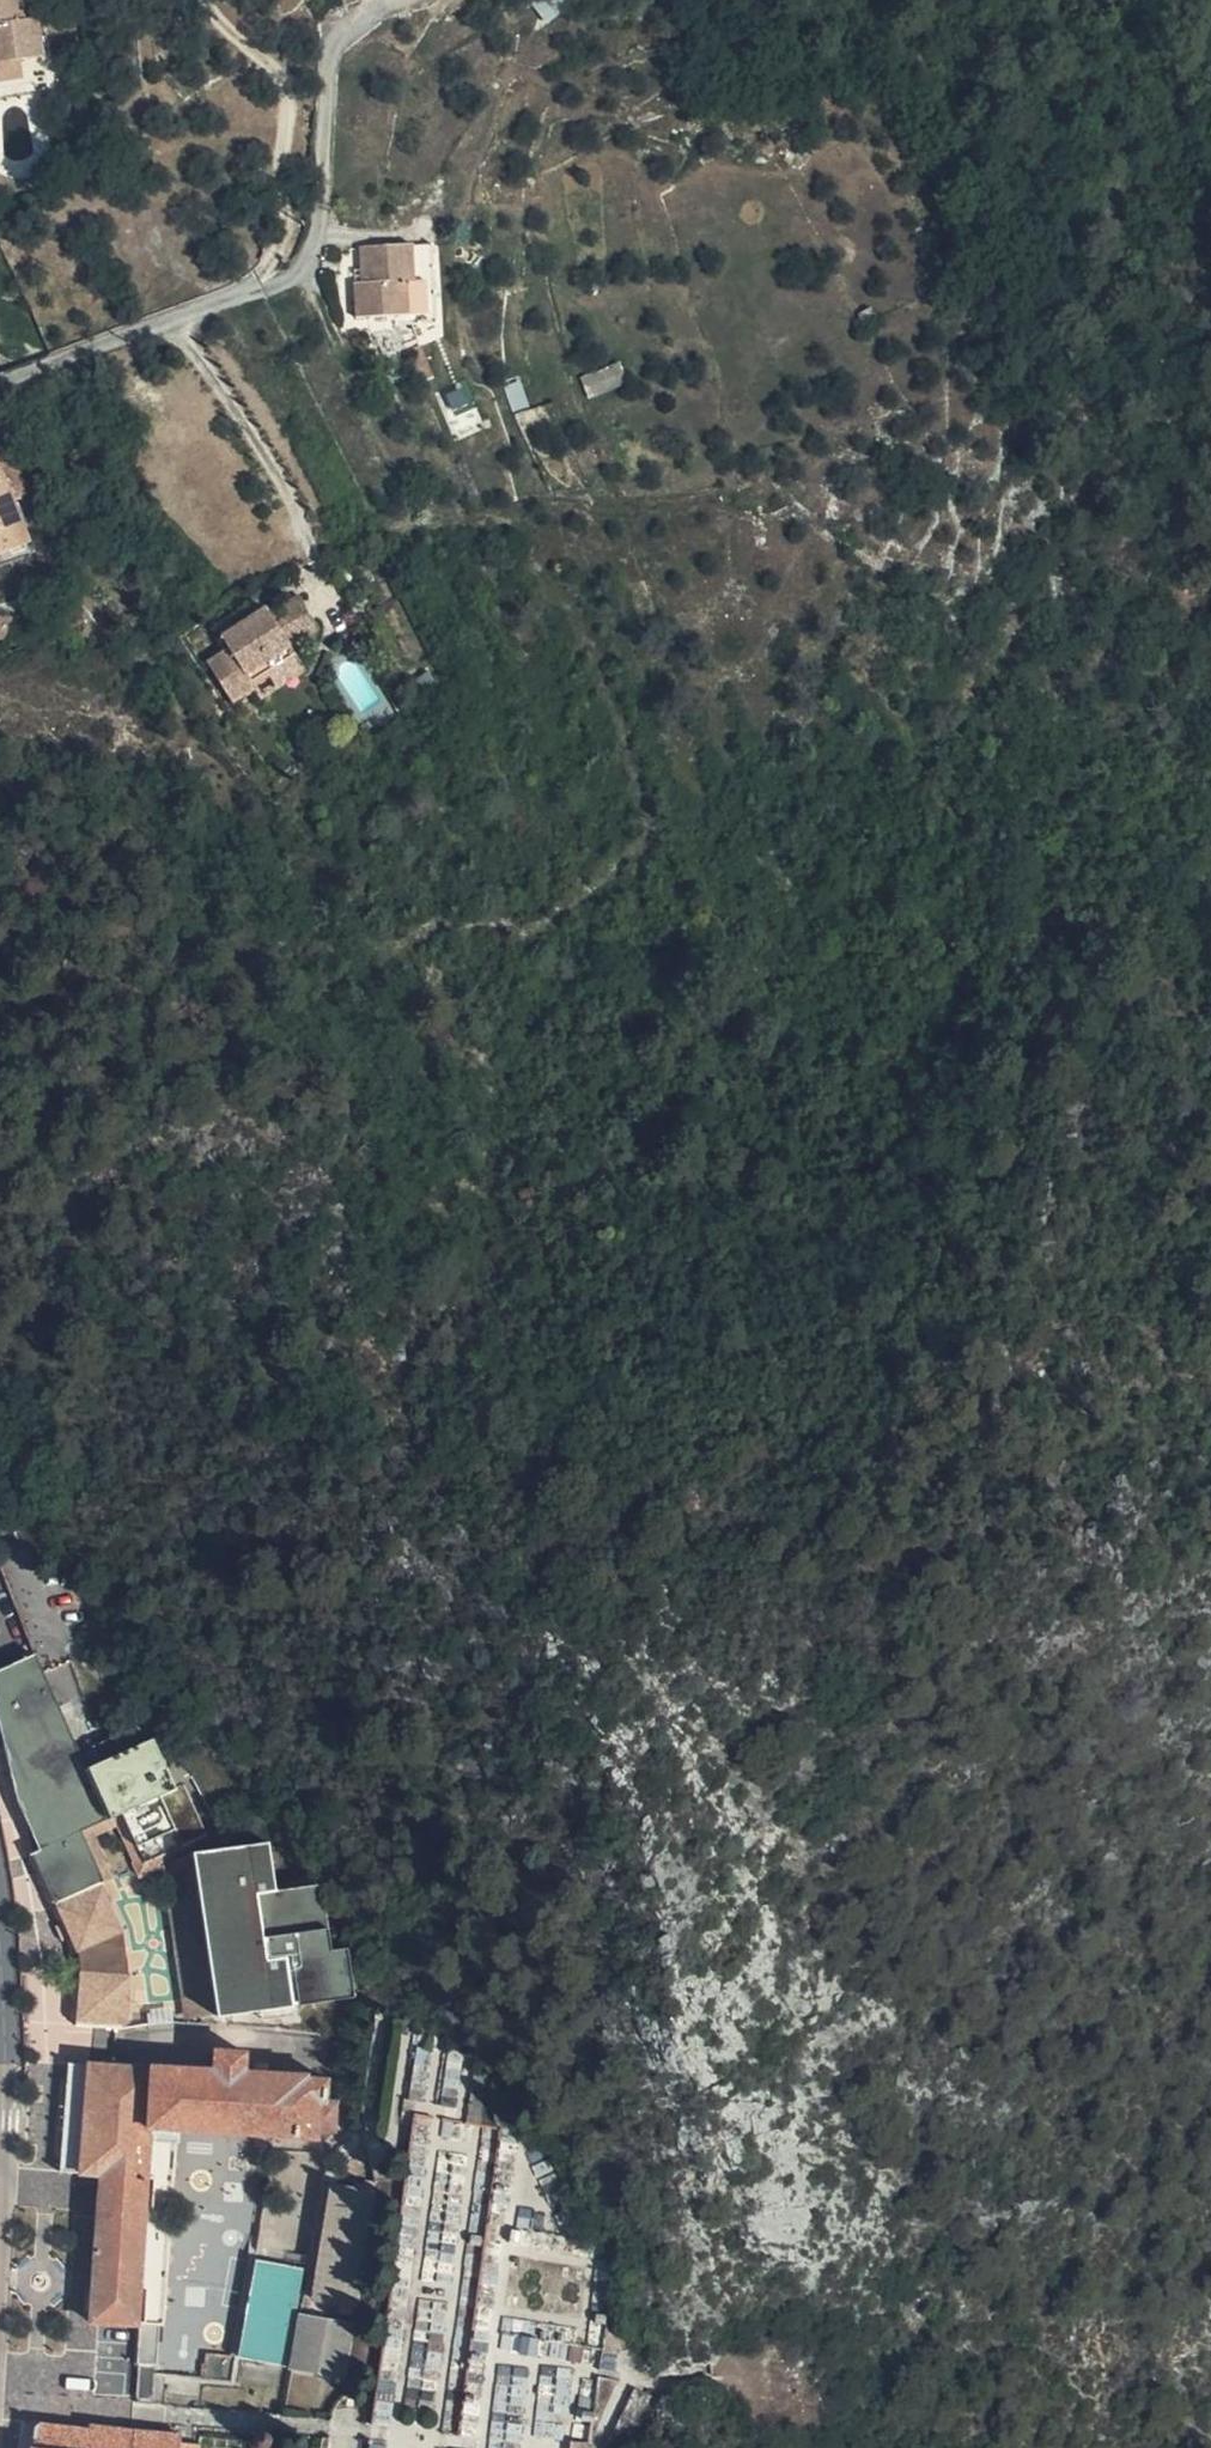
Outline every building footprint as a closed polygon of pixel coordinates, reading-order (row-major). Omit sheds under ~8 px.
[(45,46),(40,6),(27,8),(26,0),(0,0),(0,52),(45,46)] [(425,242),(351,243),(352,267),(345,267),(346,314),(397,313),(397,321),(426,321),(425,242)] [(4,495),(26,487),(17,464),(20,463),(3,419),(0,420),(0,546),(20,539),(4,495)] [(235,679),(279,653),(273,643),(301,625),(284,596),(255,614),(250,607),(206,634),(214,647),(192,662),(215,699),(239,684),(235,679)] [(292,674),(279,653),(235,679),(239,684),(249,701),(292,674)] [(121,2025),(90,1888),(109,1879),(86,1829),(108,1819),(101,1802),(94,1805),(81,1773),(90,1770),(40,1652),(0,1669),(0,1675),(22,1769),(28,1800),(37,1837),(44,1860),(79,1960),(82,2023),(83,2022),(121,2025)] [(9,1748),(0,1718),(0,1751),(9,1748)] [(162,1762),(145,1724),(99,1743),(149,1862),(213,1834),(190,1784),(181,1787),(179,1784),(196,1777),(184,1752),(162,1762)] [(299,2000),(359,1992),(352,1943),(337,1945),(327,1883),(331,1879),(282,1889),(275,1843),(201,1855),(207,1896),(189,1899),(199,1970),(217,1967),(219,1982),(202,1984),(205,2014),(265,2005),(267,2016),(300,2012),(299,2000)] [(147,2365),(143,2398),(161,2400),(165,2365),(167,2365),(171,2323),(173,2323),(187,2128),(326,2136),(327,2128),(353,2130),(355,2102),(334,2099),(336,2081),(315,2078),(315,2074),(252,2070),(253,2051),(223,2048),(221,2067),(160,2063),(160,2066),(96,2062),(89,2169),(112,2171),(100,2318),(148,2322),(144,2365),(147,2365)] [(413,2109),(454,2109),(454,2059),(413,2059),(413,2109)] [(70,2167),(89,2169),(96,2062),(77,2060),(70,2167)] [(322,2296),(364,2304),(387,2181),(378,2180),(377,2183),(365,2181),(363,2186),(343,2182),(322,2296)] [(268,2258),(251,2355),(296,2362),(314,2266),(268,2258)] [(351,2373),(361,2321),(309,2311),(299,2364),(351,2373)] [(244,2379),(245,2354),(217,2351),(215,2377),(244,2379)] [(207,2441),(191,2441),(189,2437),(191,2430),(141,2423),(141,2425),(97,2420),(96,2424),(44,2418),(44,2419),(41,2447),(206,2447),(207,2441)]
